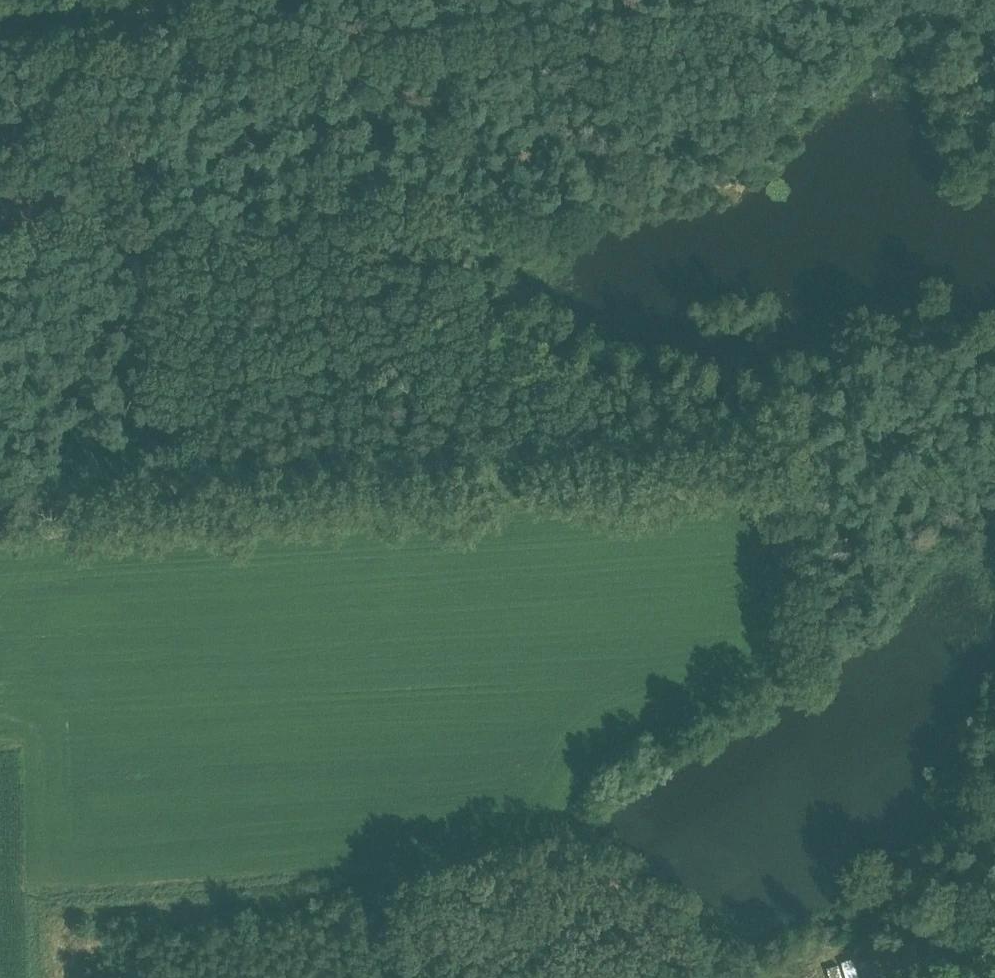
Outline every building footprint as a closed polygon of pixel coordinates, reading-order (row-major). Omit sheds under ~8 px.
[(784,977),(797,977),(792,958),(779,962),(784,977)]
